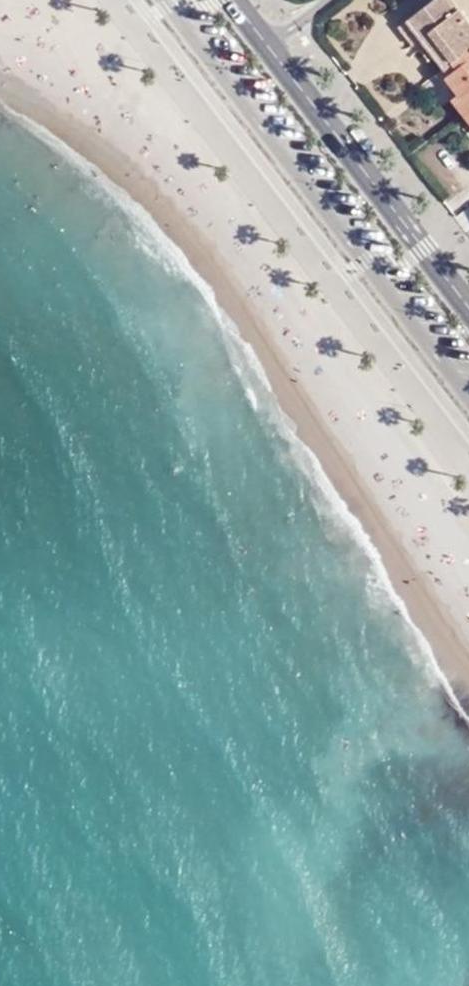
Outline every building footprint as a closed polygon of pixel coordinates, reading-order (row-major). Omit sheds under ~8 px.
[(463,114),(468,110),(468,20),(453,0),(433,0),(398,27),(413,46),(414,45),(421,40),(449,75),(446,77),(459,94),(455,97),(452,100),(463,114)] [(421,40),(414,45),(455,97),(459,94),(446,77),(449,75),(421,40)]
